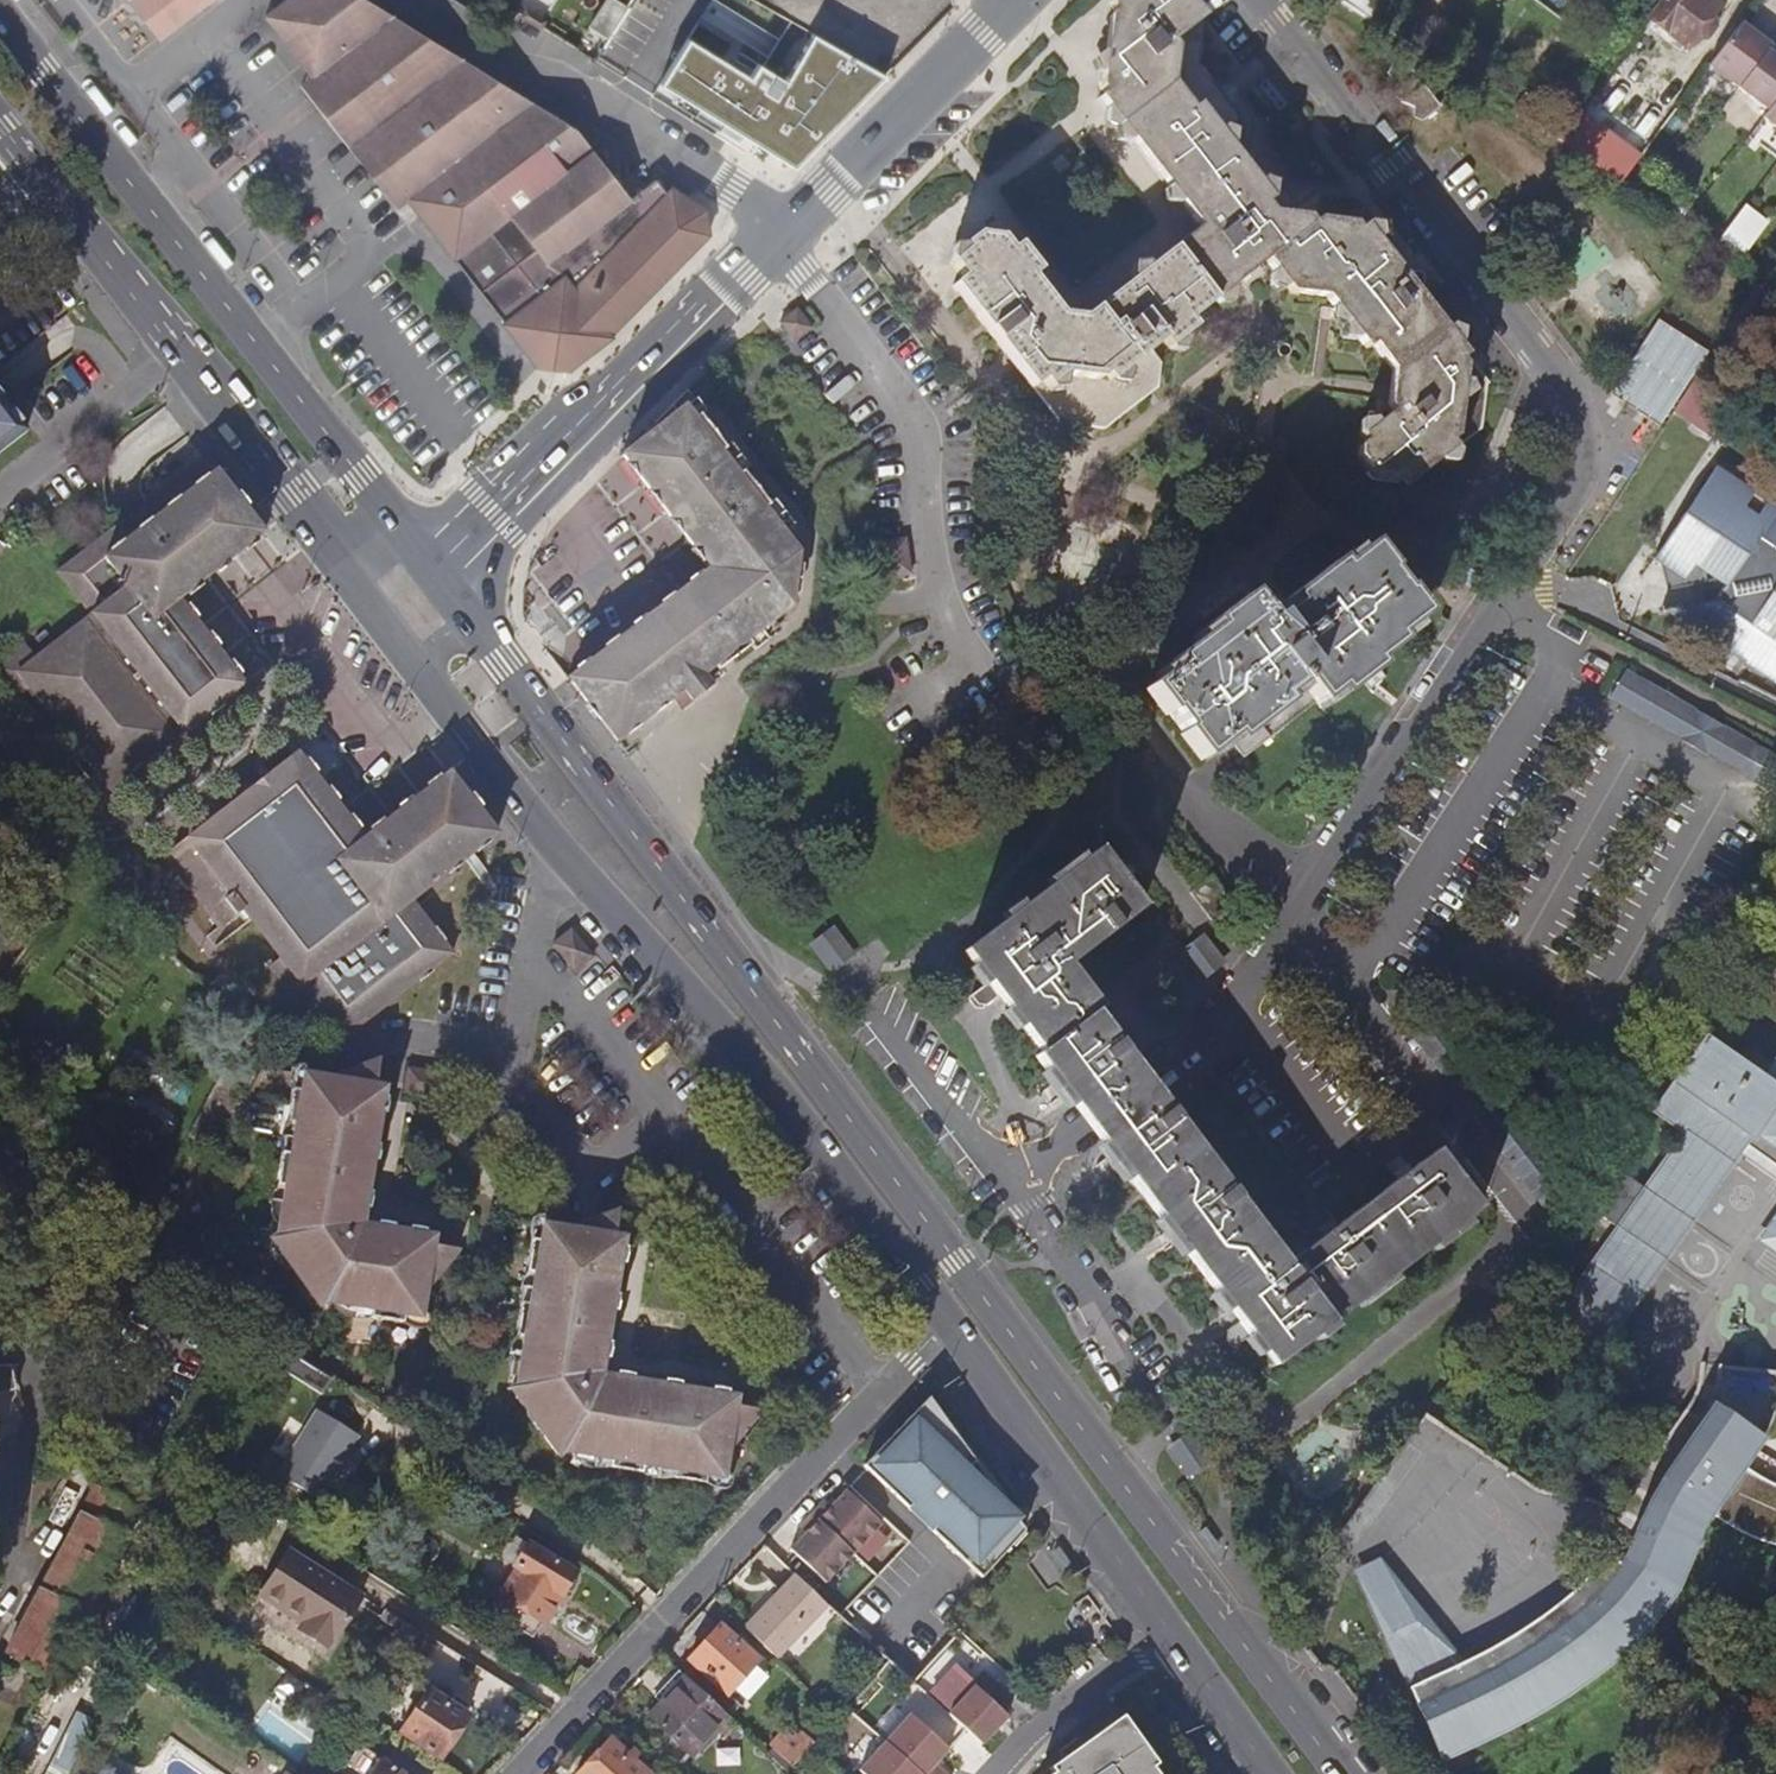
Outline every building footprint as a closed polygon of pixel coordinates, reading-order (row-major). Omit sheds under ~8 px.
[(157,23),(178,22),(207,0),(139,0),(157,23)] [(576,129),(376,0),(275,0),(264,9),(296,50),(308,66),(402,190),(502,318),(501,319),(536,363),(566,366),(610,330),(609,328),(708,229),(700,207),(667,186),(663,189),(651,177),(627,196),(576,129)] [(612,36),(631,5),(622,0),(610,0),(594,27),(612,36)] [(789,20),(800,0),(754,0),(771,10),(789,20)] [(789,20),(884,74),(956,0),(800,0),(789,20)] [(1450,348),(1437,332),(1414,302),(1417,279),(1394,276),(1370,246),(1359,232),(1356,229),(1351,232),(1347,226),(1309,222),(1303,226),(1297,217),(1260,213),(1254,205),(1261,200),(1246,182),(1229,160),(1234,112),(1194,62),(1199,17),(1186,0),(1106,0),(1104,3),(1107,6),(1100,46),(1097,67),(1094,85),(1098,90),(1092,94),(1100,106),(1113,121),(1126,138),(1162,184),(1176,200),(1194,224),(1143,264),(1128,276),(1078,315),(1056,313),(1026,273),(1005,248),(995,234),(972,231),(957,244),(962,250),(947,263),(958,277),(951,283),(1061,423),(1099,427),(1151,386),(1154,363),(1145,353),(1157,344),(1184,322),(1212,299),(1226,288),(1261,261),(1269,269),(1280,284),(1287,291),(1323,296),(1328,303),(1340,318),(1352,335),(1360,345),(1367,342),(1387,364),(1382,404),(1386,410),(1372,421),(1356,434),(1360,439),(1354,444),(1353,456),(1363,470),(1356,476),(1360,481),(1385,484),(1391,480),(1398,487),(1434,460),(1452,446),(1478,426),(1483,390),(1450,348)] [(1371,28),(1388,0),(1327,0),(1371,28)] [(1649,23),(1690,53),(1701,37),(1708,36),(1714,25),(1714,19),(1721,10),(1708,0),(1665,0),(1649,23)] [(1775,43),(1759,31),(1756,36),(1751,32),(1752,32),(1742,26),(1711,69),(1740,91),(1768,53),(1775,43)] [(1093,65),(1097,67),(1100,46),(1096,45),(1085,55),(1093,65)] [(1768,53),(1740,91),(1770,113),(1775,104),(1775,59),(1768,53)] [(726,86),(703,123),(774,167),(778,166),(784,165),(794,164),(854,103),(865,92),(874,83),(837,63),(782,119),(726,86)] [(402,190),(308,66),(297,76),(392,199),(402,190)] [(1440,113),(1405,67),(1388,79),(1404,100),(1401,109),(1413,112),(1423,126),(1440,113)] [(1770,113),(1764,121),(1775,129),(1775,104),(1770,113)] [(1096,123),(1109,125),(1113,121),(1100,106),(1096,110),(1096,123)] [(1596,130),(1575,115),(1553,145),(1591,169),(1600,157),(1585,146),(1596,130)] [(1122,140),(1126,138),(1113,121),(1109,125),(1108,139),(1122,140)] [(1265,183),(1246,182),(1261,200),(1263,198),(1265,183)] [(1171,204),(1176,200),(1162,184),(1158,187),(1156,202),(1171,204)] [(1747,201),(1724,234),(1747,250),(1770,217),(1747,201)] [(1360,227),(1356,229),(1359,232),(1370,246),(1376,240),(1377,229),(1360,227)] [(1013,242),(1005,248),(1026,273),(1033,268),(1013,242)] [(962,250),(957,244),(944,243),(943,259),(947,263),(962,250)] [(1124,272),(1128,276),(1143,264),(1139,259),(1126,258),(1124,272)] [(1276,288),(1280,284),(1269,269),(1264,272),(1263,286),(1276,288)] [(1231,293),(1226,288),(1212,299),(1215,303),(1228,305),(1231,293)] [(1759,296),(1732,336),(1744,345),(1759,355),(1775,328),(1775,307),(1759,296)] [(1322,320),(1335,321),(1340,318),(1328,303),(1324,305),(1322,320)] [(801,327),(787,309),(770,322),(785,341),(801,327)] [(1348,337),(1352,335),(1340,318),(1335,321),(1334,333),(1348,337)] [(1189,330),(1184,322),(1157,344),(1163,351),(1177,354),(1179,338),(1189,330)] [(1612,401),(1661,434),(1710,361),(1662,328),(1612,401)] [(1440,329),(1437,332),(1450,348),(1455,345),(1456,332),(1440,329)] [(1734,444),(1750,420),(1711,394),(1698,385),(1678,415),(1710,436),(1714,430),(1734,444)] [(768,505),(698,415),(679,393),(621,455),(664,510),(692,545),(709,568),(670,598),(631,628),(573,674),(570,677),(616,738),(671,694),(680,705),(708,682),(705,678),(752,642),(743,632),(767,614),(771,620),(789,604),(791,590),(784,590),(786,564),(794,564),(795,552),(779,532),(775,536),(757,513),(768,505)] [(28,434),(0,396),(0,455),(28,434)] [(1353,431),(1356,434),(1372,421),(1369,417),(1356,417),(1353,431)] [(1730,450),(1734,444),(1714,430),(1710,436),(1730,450)] [(1456,451),(1452,446),(1434,460),(1438,464),(1454,465),(1456,451)] [(117,526),(56,574),(88,616),(52,642),(31,658),(17,641),(0,654),(0,688),(9,699),(16,695),(27,686),(41,704),(55,723),(73,747),(78,753),(106,790),(242,687),(197,627),(178,601),(220,568),(262,534),(206,460),(151,503),(132,516),(117,526)] [(1668,568),(1689,582),(1751,490),(1723,471),(1659,562),(1668,568)] [(1703,606),(1673,615),(1728,651),(1718,665),(1737,675),(1746,663),(1775,683),(1775,507),(1751,490),(1689,582),(1704,569),(1712,604),(1703,606)] [(775,536),(779,532),(790,524),(772,501),(768,505),(757,513),(775,536)] [(873,543),(880,582),(904,578),(897,539),(873,543)] [(1214,631),(1197,644),(1171,663),(1174,668),(1145,688),(1203,765),(1235,741),(1249,759),(1341,692),(1348,701),(1386,673),(1382,665),(1407,647),(1402,640),(1428,620),(1372,546),(1343,568),(1339,562),(1290,600),(1296,610),(1273,627),(1249,596),(1210,625),(1214,631)] [(784,590),(791,590),(800,591),(802,565),(794,564),(786,564),(784,590)] [(1674,596),(1680,594),(1689,582),(1668,568),(1674,596)] [(1699,590),(1703,606),(1712,604),(1704,569),(1689,582),(1680,594),(1699,590)] [(1462,582),(1478,589),(1484,576),(1467,570),(1462,582)] [(743,632),(752,642),(755,646),(777,628),(771,620),(767,614),(743,632)] [(1609,698),(1749,770),(1765,739),(1625,667),(1609,698)] [(257,791),(242,790),(242,798),(207,823),(187,820),(185,840),(161,858),(175,878),(173,879),(184,894),(187,892),(214,931),(238,913),(247,923),(274,960),(263,968),(274,985),(284,999),(296,989),(336,1043),(448,957),(413,910),(409,904),(421,895),(494,837),(446,774),(387,819),(359,841),(336,812),(294,757),(265,779),(257,779),(257,791)] [(257,791),(257,779),(243,778),(242,790),(257,791)] [(1095,850),(963,953),(966,956),(1098,854),(1095,850)] [(1035,1059),(1066,1100),(1125,1056),(1092,1014),(1098,1009),(1065,967),(1141,908),(1098,854),(966,956),(1041,1054),(1035,1059)] [(1216,872),(1192,890),(1215,921),(1239,903),(1216,872)] [(834,929),(828,933),(850,962),(856,958),(834,929)] [(1223,965),(1229,961),(1206,932),(1201,937),(1223,965)] [(850,962),(828,933),(815,943),(837,972),(850,962)] [(571,976),(589,962),(569,934),(550,948),(571,976)] [(1201,937),(1187,947),(1209,976),(1223,965),(1201,937)] [(837,972),(815,943),(809,948),(831,977),(837,972)] [(1204,980),(1209,976),(1187,947),(1182,951),(1204,980)] [(1698,1038),(1657,1097),(1688,1119),(1547,1319),(1595,1353),(1751,1133),(1775,1151),(1775,1093),(1698,1038)] [(1087,1127),(1108,1154),(1167,1109),(1148,1086),(1125,1056),(1066,1100),(1087,1127)] [(322,1093),(293,1089),(269,1252),(321,1321),(423,1337),(427,1309),(462,1259),(435,1255),(436,1247),(363,1235),(383,1102),(374,1100),(377,1076),(322,1093)] [(436,1092),(428,1091),(406,1087),(404,1098),(424,1101),(432,1112),(433,1113),(436,1092)] [(403,1107),(432,1112),(424,1101),(404,1098),(403,1107)] [(1167,1109),(1108,1154),(1276,1369),(1484,1207),(1439,1149),(1289,1265),(1167,1109)] [(559,1236),(528,1231),(503,1392),(555,1461),(722,1487),(726,1458),(762,1414),(734,1410),(735,1401),(596,1379),(617,1244),(608,1242),(611,1215),(559,1236)] [(9,1438),(6,1426),(15,1424),(5,1380),(0,1381),(0,1440),(9,1438)] [(981,1581),(1025,1534),(986,1480),(980,1485),(951,1464),(957,1449),(922,1402),(860,1471),(981,1581)] [(325,1495),(363,1432),(317,1405),(280,1469),(325,1495)] [(1409,1695),(1434,1754),(1546,1698),(1582,1678),(1619,1652),(1640,1633),(1652,1622),(1673,1593),(1698,1535),(1705,1521),(1708,1516),(1742,1465),(1758,1440),(1705,1405),(1658,1477),(1646,1496),(1633,1522),(1622,1550),(1618,1563),(1603,1580),(1586,1596),(1558,1617),(1527,1637),(1503,1651),(1467,1668),(1438,1683),(1409,1695)] [(1359,1505),(1547,1507),(1547,1493),(1426,1410),(1359,1505)] [(1190,1440),(1177,1451),(1200,1479),(1214,1468),(1190,1440)] [(1775,1485),(1742,1465),(1708,1516),(1760,1540),(1775,1544),(1775,1486),(1775,1485)] [(870,1560),(896,1532),(847,1486),(791,1547),(827,1580),(857,1548),(870,1560)] [(85,1496),(71,1522),(116,1545),(129,1519),(85,1496)] [(63,1646),(116,1545),(71,1522),(1,1660),(33,1676),(27,1689),(38,1695),(63,1646)] [(482,1614),(525,1644),(571,1582),(512,1540),(499,1558),(508,1564),(487,1594),(493,1599),(482,1614)] [(353,1600),(281,1554),(253,1596),(296,1623),(290,1632),(319,1652),(353,1600)] [(1351,1575),(1409,1695),(1438,1683),(1467,1668),(1378,1562),(1351,1575)] [(771,1662),(822,1612),(792,1581),(741,1631),(771,1662)] [(409,1680),(431,1646),(400,1626),(378,1659),(409,1680)] [(721,1695),(752,1661),(715,1628),(684,1661),(721,1695)] [(752,1661),(721,1695),(736,1708),(762,1681),(761,1668),(753,1660),(752,1661)] [(945,1716),(981,1743),(1004,1713),(992,1704),(1003,1690),(975,1670),(965,1684),(967,1686),(945,1716)] [(689,1760),(726,1722),(684,1679),(646,1718),(689,1760)] [(422,1692),(396,1732),(435,1757),(460,1717),(422,1692)] [(94,1715),(76,1707),(47,1773),(69,1773),(94,1715)] [(858,1767),(866,1773),(948,1773),(934,1761),(948,1746),(909,1711),(858,1767)] [(1122,1716),(1040,1773),(1163,1773),(1122,1716)] [(608,1743),(579,1773),(642,1773),(608,1743)] [(378,1765),(372,1773),(391,1773),(378,1765)]
